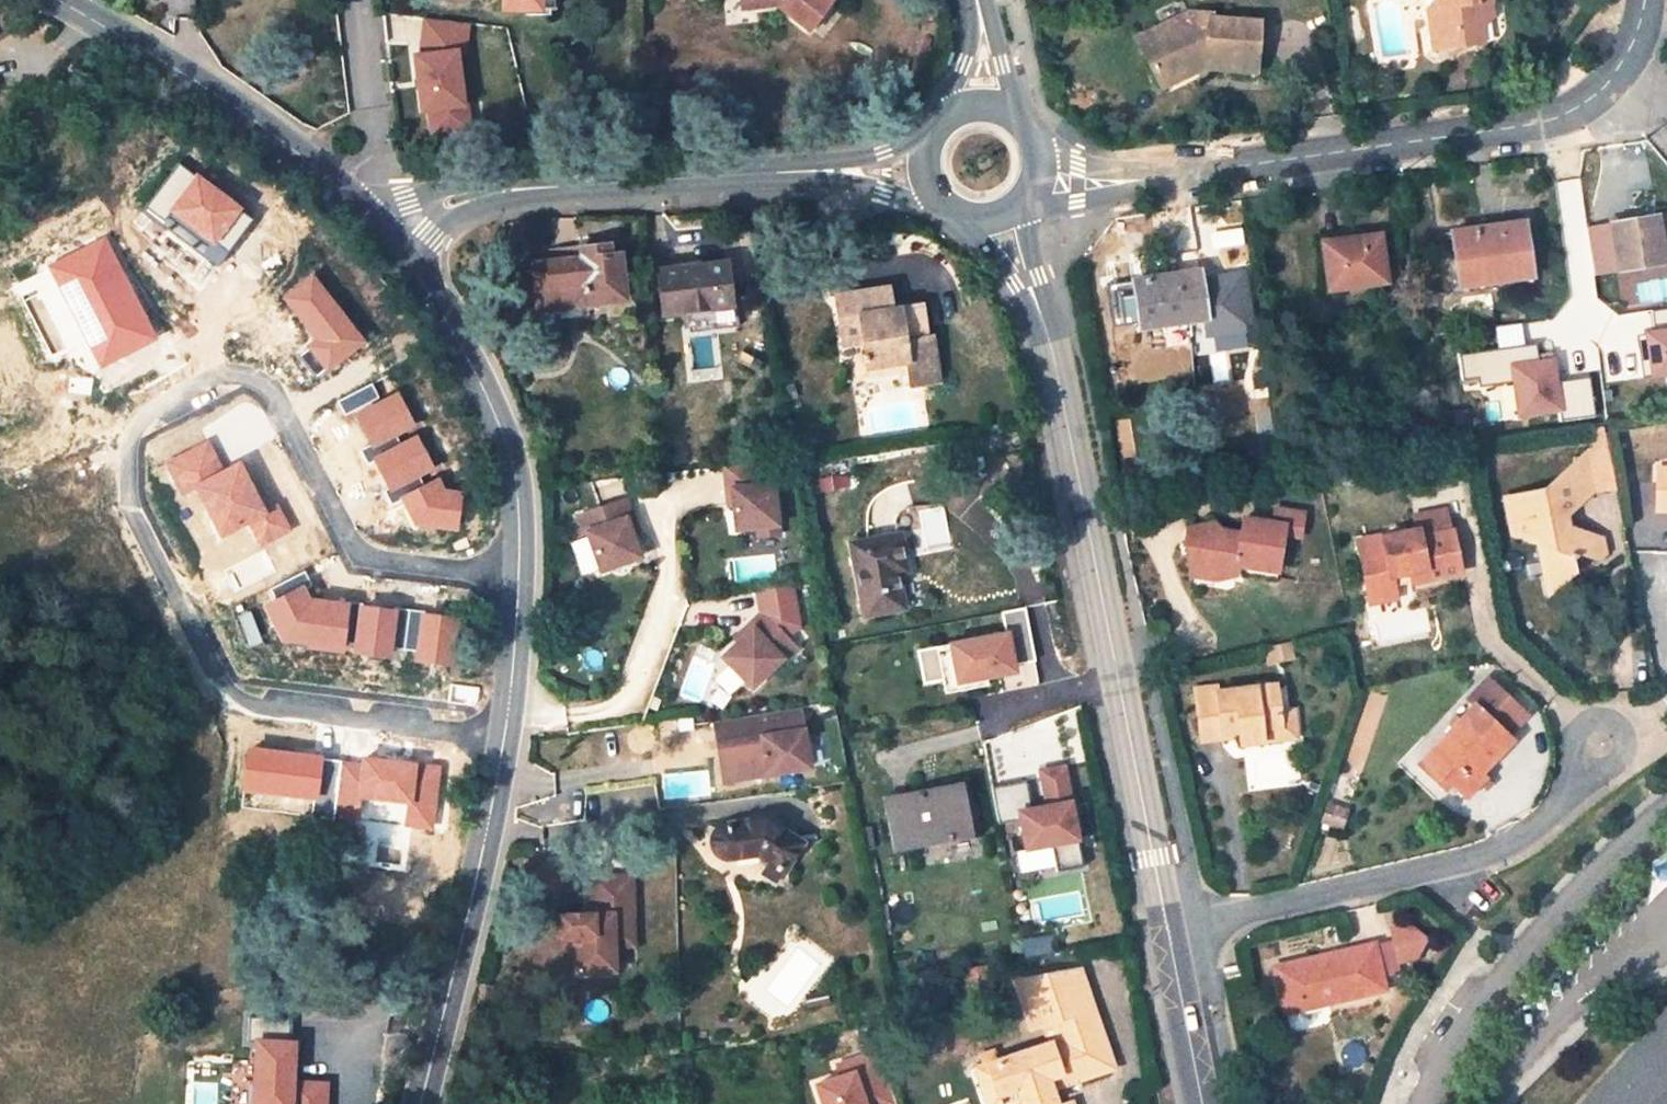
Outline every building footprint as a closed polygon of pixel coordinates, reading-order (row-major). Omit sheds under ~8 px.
[(503,10),(541,10),(540,0),(503,0),(503,10)] [(556,0),(540,0),(541,10),(556,11),(556,0)] [(758,7),(780,5),(810,28),(830,0),(829,0),(757,0),(758,7)] [(1430,10),(1434,49),(1482,43),(1480,28),(1477,3),(1490,1),(1490,0),(1442,0),(1443,8),(1430,10)] [(1430,10),(1443,8),(1442,0),(1439,0),(1430,10)] [(1492,17),(1490,1),(1477,3),(1480,28),(1492,17)] [(1190,13),(1139,39),(1162,85),(1202,67),(1201,62),(1208,60),(1207,68),(1256,71),(1260,23),(1212,19),(1212,16),(1190,13)] [(423,20),(421,133),(469,133),(470,21),(423,20)] [(1614,233),(1620,268),(1664,263),(1657,218),(1633,222),(1632,230),(1614,233)] [(1632,230),(1633,222),(1613,225),(1614,233),(1632,230)] [(1523,224),(1452,234),(1460,285),(1531,275),(1523,224)] [(1379,234),(1323,242),(1329,288),(1386,282),(1379,234)] [(695,245),(675,248),(678,269),(698,267),(695,245)] [(580,258),(533,265),(541,321),(588,314),(587,305),(626,300),(622,254),(613,255),(612,246),(580,250),(580,258)] [(1455,285),(1460,285),(1456,260),(1451,261),(1455,285)] [(698,267),(660,272),(665,315),(696,311),(697,318),(734,314),(728,263),(698,267)] [(1163,325),(1206,318),(1208,335),(1236,331),(1234,314),(1229,276),(1201,280),(1200,272),(1141,280),(1142,292),(1135,293),(1139,318),(1161,314),(1163,325)] [(1134,281),(1135,293),(1142,292),(1141,280),(1134,281)] [(891,288),(839,296),(844,322),(863,319),(869,357),(872,375),(910,368),(912,378),(913,387),(942,382),(933,337),(925,338),(920,306),(894,310),(891,288)] [(1666,378),(1666,309),(1658,310),(1660,331),(1644,333),(1648,379),(1666,378)] [(1141,328),(1163,325),(1161,314),(1139,318),(1141,328)] [(1538,346),(1463,354),(1466,386),(1514,381),(1519,420),(1596,412),(1592,378),(1562,381),(1559,356),(1539,359),(1538,346)] [(859,358),(863,386),(874,384),(872,375),(869,357),(859,358)] [(910,368),(872,375),(874,384),(912,378),(910,368)] [(1572,465),(1585,470),(1583,457),(1572,465)] [(783,535),(777,484),(766,485),(764,463),(729,467),(732,494),(737,493),(738,505),(740,530),(762,527),(764,537),(783,535)] [(1542,491),(1505,498),(1512,537),(1537,543),(1543,575),(1561,578),(1572,567),(1572,559),(1580,552),(1597,562),(1603,555),(1600,538),(1567,526),(1565,516),(1590,494),(1585,470),(1572,465),(1542,491)] [(1658,468),(1657,511),(1666,511),(1666,468),(1658,468)] [(636,536),(630,519),(635,517),(629,499),(583,515),(589,532),(591,532),(604,570),(643,557),(636,536)] [(1211,520),(1190,525),(1192,539),(1179,541),(1184,573),(1205,569),(1218,576),(1232,573),(1234,563),(1275,572),(1283,536),(1299,539),(1305,514),(1276,508),(1272,521),(1243,515),(1240,531),(1219,527),(1211,520)] [(641,534),(635,517),(630,519),(636,536),(641,534)] [(1184,526),(1179,541),(1192,539),(1190,525),(1184,526)] [(1391,578),(1406,575),(1408,584),(1459,573),(1451,532),(1418,538),(1416,531),(1379,538),(1383,556),(1365,560),(1360,561),(1368,605),(1395,600),(1393,587),(1391,578)] [(900,535),(851,544),(865,619),(907,609),(900,574),(907,573),(900,535)] [(1383,556),(1379,538),(1361,542),(1365,560),(1383,556)] [(1393,587),(1408,584),(1406,575),(1391,578),(1393,587)] [(1547,591),(1561,578),(1543,575),(1547,591)] [(1030,610),(1005,612),(1007,634),(955,639),(960,684),(1023,678),(1022,665),(1036,663),(1030,610)] [(801,648),(767,612),(753,626),(757,629),(743,642),(727,657),(756,688),(785,659),(787,661),(801,648)] [(743,642),(757,629),(753,626),(740,638),(743,642)] [(948,645),(919,652),(927,682),(956,674),(948,645)] [(1278,713),(1276,686),(1217,691),(1216,687),(1198,689),(1204,739),(1225,737),(1225,731),(1241,729),(1241,735),(1242,744),(1265,742),(1264,728),(1279,726),(1278,713)] [(802,704),(721,718),(725,740),(720,741),(727,779),(813,764),(802,704)] [(1474,706),(1419,764),(1444,788),(1450,782),(1470,762),(1480,772),(1510,739),(1474,706)] [(1264,728),(1265,742),(1301,738),(1297,711),(1278,713),(1279,726),(1264,728)] [(721,718),(716,719),(720,741),(725,740),(721,718)] [(1485,777),(1480,772),(1470,762),(1450,782),(1466,797),(1485,777)] [(1027,851),(1084,843),(1073,764),(1035,769),(1037,782),(996,788),(1001,822),(1022,819),(1027,851)] [(964,785),(893,799),(902,849),(974,835),(964,785)] [(794,867),(805,837),(766,821),(724,828),(720,830),(717,834),(715,837),(714,842),(714,846),(715,850),(717,854),(720,857),(724,860),(729,861),(763,855),(778,861),(794,867)] [(1052,849),(1020,855),(1023,870),(1055,864),(1052,849)] [(788,881),(794,867),(778,861),(773,875),(788,881)] [(632,882),(592,884),(592,916),(592,926),(582,926),(582,922),(559,922),(560,943),(575,943),(576,958),(577,980),(615,978),(614,953),(634,953),(632,882)] [(592,916),(582,916),(582,922),(582,926),(592,926),(592,916)] [(1409,926),(1389,930),(1392,940),(1397,962),(1416,958),(1425,939),(1409,926)] [(1392,940),(1373,944),(1381,976),(1399,972),(1397,962),(1392,940)] [(575,943),(560,943),(560,958),(576,958),(575,943)] [(1373,944),(1276,968),(1284,1005),(1327,994),(1329,1002),(1383,989),(1373,944)] [(1094,1006),(1081,971),(1057,975),(1070,1013),(1094,1006)] [(996,1061),(993,1052),(980,1056),(982,1065),(988,1063),(999,1092),(1017,1086),(1022,1100),(1023,1103),(1058,1103),(1053,1089),(1067,1084),(1116,1067),(1112,1056),(1101,1026),(1094,1006),(1070,1013),(1057,975),(1017,982),(1032,1028),(1056,1020),(1062,1039),(996,1061)] [(488,1007),(493,989),(482,987),(478,1004),(488,1007)] [(827,993),(807,997),(810,1008),(829,1004),(827,993)] [(1285,1012),(1329,1002),(1327,994),(1284,1005),(1285,1012)] [(1666,1100),(1666,1011),(1630,1041),(1636,1048),(1609,1070),(1613,1075),(1589,1094),(1594,1099),(1589,1103),(1662,1103),(1666,1100)] [(823,1103),(895,1103),(878,1048),(836,1061),(841,1077),(817,1084),(823,1103)] [(982,1065),(976,1068),(987,1097),(999,1092),(988,1063),(982,1065)] [(257,1103),(266,1103),(266,1075),(258,1074),(257,1103)] [(266,1075),(266,1103),(308,1103),(308,1076),(266,1075)] [(990,1103),(1008,1103),(1022,1100),(1017,1086),(999,1092),(987,1097),(990,1103)]
